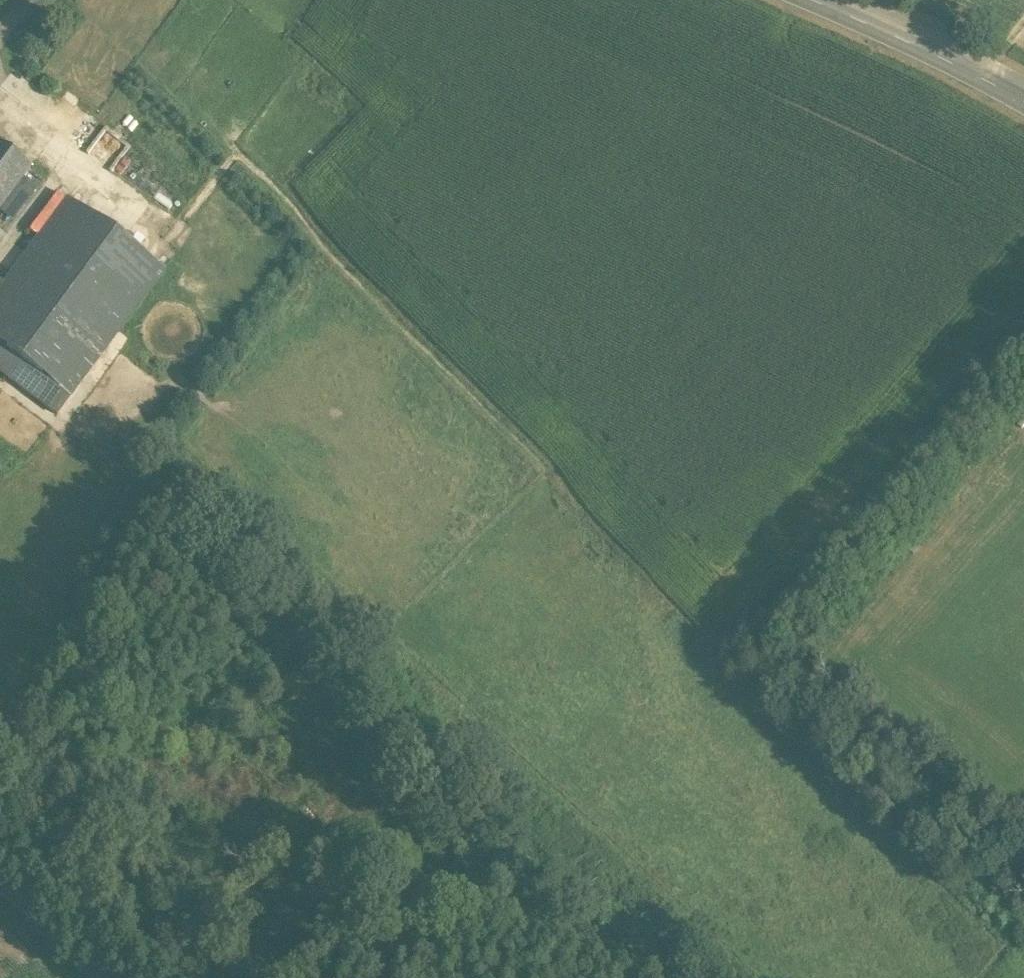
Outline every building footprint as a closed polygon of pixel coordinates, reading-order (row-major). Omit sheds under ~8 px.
[(0,148),(0,209),(28,170),(0,148)] [(0,292),(0,377),(56,418),(163,272),(67,200),(0,292)]
